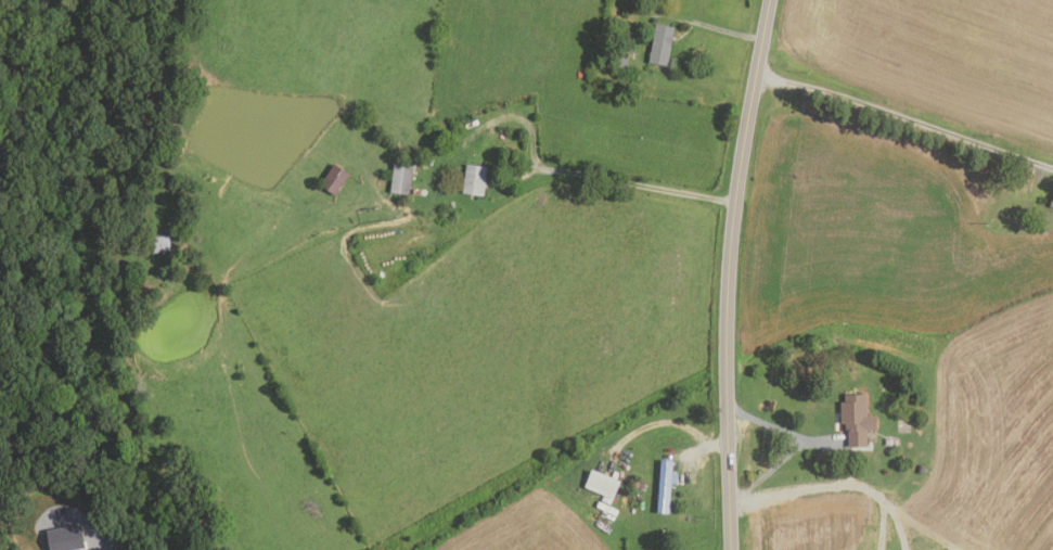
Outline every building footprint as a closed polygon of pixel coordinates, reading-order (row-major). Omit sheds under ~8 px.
[(667,67),(647,64),(655,24),(675,28),(667,67)] [(628,51),(626,68),(615,67),(617,50),(628,51)] [(335,196),(319,184),(334,164),(350,175),(335,196)] [(409,195),(389,193),(393,165),(412,167),(409,195)] [(484,196),(462,194),(465,165),(487,167),(484,196)] [(170,252),(141,254),(140,239),(169,235),(170,252)] [(866,445),(848,445),(848,429),(842,429),(842,400),(845,400),(845,393),(866,392),(866,413),(876,413),(876,429),(866,429),(866,445)] [(894,447),(885,447),(885,436),(894,436),(894,447)] [(668,511),(657,511),(660,459),(672,460),(668,511)] [(612,498),(583,486),(591,469),(619,479),(612,498)] [(85,546),(65,549),(50,549),(46,529),(79,523),(85,546)]
